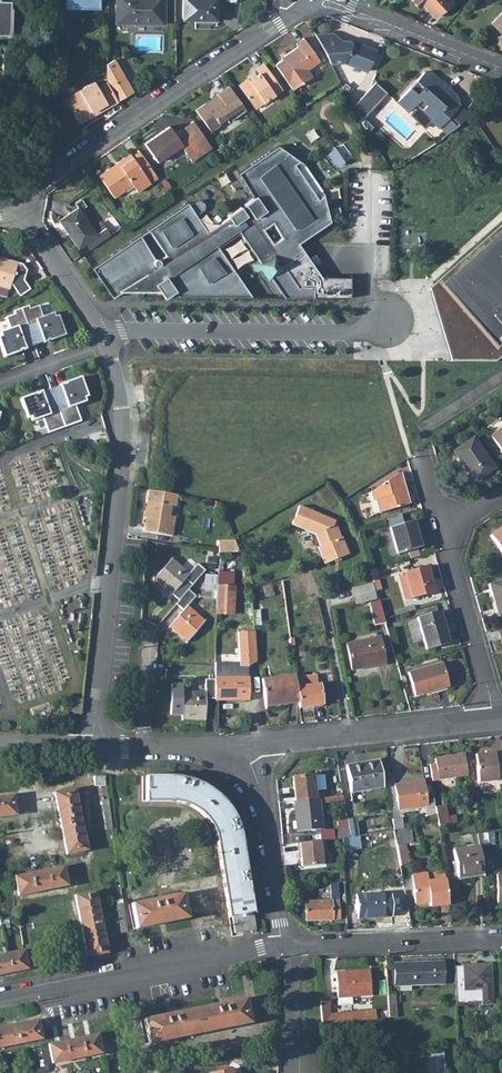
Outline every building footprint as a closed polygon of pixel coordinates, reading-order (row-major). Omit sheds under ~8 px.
[(8,34),(9,0),(0,0),(0,33),(8,34)] [(115,23),(164,23),(164,0),(116,0),(115,23)] [(182,20),(217,20),(217,0),(182,0),(182,20)] [(452,2),(450,0),(412,0),(411,1),(418,8),(422,4),(435,18),(443,10),(452,2)] [(443,10),(446,12),(454,4),(452,2),(443,10)] [(501,33),(501,11),(491,22),(501,33)] [(333,33),(316,34),(331,63),(344,62),(367,71),(375,50),(352,40),(351,43),(344,40),(341,40),(333,33)] [(282,59),(275,64),(292,89),(312,76),(308,69),(320,61),(304,38),(296,43),(298,46),(285,55),(287,58),(283,61),(282,59)] [(106,82),(117,101),(133,92),(114,59),(107,64),(106,82)] [(248,79),(239,85),(254,108),(282,89),(265,64),(257,70),(259,73),(249,80),(248,79)] [(448,134),(470,114),(476,106),(472,103),(466,110),(460,104),(447,91),(450,87),(451,87),(443,80),(443,81),(439,85),(424,71),(396,102),(408,112),(412,108),(415,110),(411,115),(425,127),(431,121),(438,128),(440,126),(448,134)] [(424,71),(439,85),(443,81),(432,71),(424,71)] [(65,98),(77,118),(105,102),(107,106),(117,101),(106,82),(97,87),(94,81),(65,98)] [(375,82),(353,107),(360,120),(385,93),(385,92),(385,91),(375,82)] [(228,122),(246,110),(229,86),(216,95),(217,95),(218,97),(207,105),(205,103),(196,110),(210,131),(220,124),(218,122),(225,117),(228,122)] [(447,91),(460,104),(457,94),(450,87),(447,91)] [(363,119),(384,96),(387,92),(385,91),(385,92),(385,93),(360,120),(361,121),(363,119)] [(205,103),(207,105),(218,97),(217,95),(205,103)] [(77,118),(79,122),(107,106),(105,102),(77,118)] [(373,128),(363,119),(361,121),(363,126),(368,134),(373,128)] [(169,126),(144,143),(157,162),(181,145),(192,161),(211,147),(193,121),(174,133),(169,126)] [(140,235),(92,268),(112,298),(121,293),(130,283),(133,286),(141,281),(148,291),(143,295),(142,295),(142,296),(163,296),(164,298),(174,292),(178,297),(251,297),(216,244),(237,229),(258,260),(252,264),(257,271),(263,267),(283,298),(314,298),(314,293),(320,293),(320,298),(349,298),(350,277),(324,277),(322,278),(311,262),(303,250),(294,256),(290,248),(298,243),(329,221),(323,195),(317,198),(315,194),(297,167),(294,164),(299,160),(278,145),(238,172),(253,197),(244,203),(246,205),(242,208),(241,206),(228,215),(229,217),(208,232),(196,215),(194,212),(198,209),(193,202),(190,205),(187,202),(148,229),(166,255),(159,260),(159,259),(158,259),(158,258),(157,258),(156,258),(155,259),(140,235)] [(335,150),(329,156),(338,166),(344,163),(335,150)] [(147,178),(155,173),(139,151),(132,156),(130,153),(117,162),(120,166),(112,172),(109,168),(99,175),(114,198),(125,190),(124,189),(121,186),(130,180),(132,184),(137,192),(151,183),(147,178)] [(109,168),(112,172),(120,166),(117,162),(109,168)] [(147,178),(151,183),(158,178),(155,173),(147,178)] [(121,186),(124,189),(132,184),(130,180),(121,186)] [(196,200),(193,202),(198,209),(194,212),(196,215),(203,210),(203,209),(204,208),(204,206),(204,204),(203,202),(202,201),(200,200),(198,200),(196,200)] [(69,233),(68,234),(78,247),(85,242),(90,249),(110,235),(105,227),(96,234),(92,228),(77,207),(60,219),(69,233)] [(59,220),(68,234),(69,233),(60,219),(59,220)] [(92,228),(96,234),(105,227),(101,222),(92,228)] [(434,285),(457,361),(497,362),(501,357),(501,224),(434,285)] [(0,258),(0,282),(0,281),(11,284),(17,263),(0,258)] [(9,289),(11,284),(0,281),(0,282),(0,287),(9,289)] [(434,285),(430,289),(451,361),(457,361),(434,285)] [(21,308),(34,345),(43,342),(43,343),(65,336),(58,316),(54,317),(53,313),(42,317),(38,306),(29,309),(28,306),(21,308)] [(34,345),(21,308),(13,311),(15,314),(5,317),(10,329),(0,332),(0,335),(1,337),(0,337),(0,345),(4,357),(26,350),(25,349),(34,345)] [(59,386),(51,389),(64,427),(81,421),(75,406),(85,402),(84,398),(87,397),(80,377),(59,385),(59,386)] [(64,427),(51,389),(42,392),(41,391),(20,399),(27,418),(30,417),(32,421),(42,417),(48,433),(64,427)] [(491,436),(501,452),(501,427),(491,436)] [(493,468),(472,439),(453,452),(474,482),(493,468)] [(378,513),(408,505),(399,473),(369,492),(372,502),(375,501),(378,513)] [(177,495),(148,490),(145,509),(147,509),(143,531),(171,536),(174,517),(169,516),(171,506),(175,507),(177,495)] [(337,540),(332,527),(334,522),(316,514),(307,510),(298,506),(290,524),(299,528),(308,532),(313,534),(314,534),(319,547),(317,548),(324,564),(347,555),(341,538),(337,540)] [(420,548),(412,521),(388,528),(396,554),(420,548)] [(332,527),(337,540),(341,538),(334,522),(332,527)] [(490,536),(501,554),(501,528),(490,536)] [(235,541),(218,542),(219,553),(238,552),(235,541)] [(191,585),(204,571),(196,564),(188,574),(171,559),(153,579),(171,594),(184,579),(191,585)] [(404,573),(411,599),(433,593),(426,567),(404,573)] [(375,569),(369,571),(376,592),(381,590),(375,569)] [(397,575),(405,601),(411,599),(404,573),(397,575)] [(203,589),(216,590),(217,575),(204,574),(203,589)] [(488,585),(497,617),(501,616),(501,581),(488,585)] [(233,586),(217,585),(216,589),(215,613),(232,614),(233,586)] [(183,611),(169,627),(187,641),(204,621),(186,606),(195,596),(187,590),(175,605),(183,611)] [(385,624),(383,619),(378,601),(369,603),(375,627),(385,624)] [(252,611),(253,626),(260,626),(259,611),(252,611)] [(416,618),(426,650),(448,643),(439,611),(416,618)] [(248,696),(248,666),(255,663),(255,660),(254,648),(253,632),(237,633),(238,666),(240,666),(240,672),(233,672),(233,677),(214,677),(214,680),(215,699),(215,700),(236,700),(236,696),(248,696)] [(379,637),(346,644),(351,671),(384,664),(379,637)] [(229,667),(228,642),(214,643),(214,667),(229,667)] [(441,663),(408,673),(414,696),(448,687),(441,663)] [(265,707),(298,702),(296,687),(294,678),(294,675),(261,679),(265,707)] [(294,678),(296,687),(316,684),(315,675),(294,678)] [(205,699),(215,699),(214,680),(204,679),(204,692),(182,692),(181,719),(205,719),(205,699)] [(296,687),(298,702),(298,708),(322,705),(320,684),(316,684),(296,687)] [(72,712),(81,713),(82,699),(73,698),(72,712)] [(501,749),(493,750),(494,753),(485,754),(474,755),(478,783),(501,780),(501,751),(501,749)] [(467,775),(464,753),(434,758),(435,764),(429,765),(432,781),(467,775)] [(383,787),(379,760),(346,766),(350,793),(383,787)] [(313,774),(292,777),(295,802),(316,799),(315,791),(313,776),(313,774)] [(313,776),(315,791),(325,790),(324,775),(313,776)] [(104,776),(94,776),(94,785),(104,785),(104,776)] [(167,776),(146,777),(146,802),(169,801),(173,801),(180,803),(190,807),(196,810),(201,814),(206,818),(206,820),(209,823),(212,829),(216,840),(228,917),(232,917),(235,933),(250,930),(251,933),(256,932),(253,913),(240,831),(238,825),(235,818),(232,812),(228,807),(225,802),(221,798),(218,795),(213,791),(210,788),(203,785),(199,782),(193,780),(187,778),(178,777),(167,776)] [(434,804),(432,792),(425,792),(423,780),(395,785),(399,810),(426,805),(434,804)] [(481,783),(482,790),(500,789),(499,781),(481,783)] [(86,850),(74,789),(53,793),(66,854),(86,850)] [(0,797),(0,816),(15,815),(13,795),(0,797)] [(101,800),(105,832),(112,831),(107,799),(101,800)] [(316,799),(295,802),(298,832),(319,830),(322,829),(318,799),(316,799)] [(426,805),(427,814),(436,813),(435,807),(434,804),(426,805)] [(436,813),(439,827),(449,825),(445,805),(435,807),(436,813)] [(348,828),(350,837),(359,836),(356,818),(347,820),(348,828)] [(394,831),(397,843),(397,845),(405,844),(413,843),(411,828),(403,829),(401,818),(392,819),(394,831)] [(343,838),(350,837),(348,828),(333,829),(334,839),(343,838)] [(333,829),(322,829),(319,830),(320,841),(334,839),(333,829)] [(350,837),(343,838),(343,852),(350,850),(357,850),(397,843),(394,831),(359,836),(350,837)] [(323,864),(320,841),(297,843),(297,852),(300,852),(300,858),(301,867),(323,864)] [(357,850),(360,874),(401,868),(401,866),(397,845),(397,843),(357,850)] [(409,865),(405,844),(397,845),(401,866),(409,865)] [(454,850),(458,878),(484,873),(479,846),(454,850)] [(343,852),(344,859),(352,858),(350,850),(343,852)] [(63,866),(14,876),(18,895),(67,885),(63,866)] [(428,874),(429,881),(446,879),(445,872),(428,874)] [(430,906),(449,904),(446,879),(429,881),(428,874),(412,876),(415,903),(430,902),(430,906)] [(107,952),(95,891),(74,895),(87,957),(107,952)] [(182,893),(131,904),(136,928),(187,918),(182,893)] [(391,893),(356,895),(357,918),(392,916),(391,893)] [(305,919),(341,921),(342,900),(305,898),(305,919)] [(127,932),(122,899),(115,900),(120,933),(127,932)] [(0,920),(2,928),(9,926),(8,919),(0,920)] [(0,954),(0,974),(27,969),(23,950),(0,954)] [(394,986),(443,984),(442,961),(393,963),(394,986)] [(490,964),(462,965),(462,967),(454,967),(455,1004),(467,1003),(467,1002),(481,1002),(481,1004),(491,1004),(490,964)] [(371,995),(369,971),(336,973),(337,997),(338,997),(350,996),(371,995)] [(387,996),(388,1006),(396,1005),(395,995),(387,996)] [(338,997),(338,1005),(351,1004),(350,996),(338,997)] [(250,1023),(245,998),(144,1019),(148,1044),(250,1023)] [(319,999),(322,1024),(362,1020),(376,1019),(375,1011),(361,1012),(329,1015),(328,998),(319,999)] [(388,1006),(389,1018),(396,1017),(396,1005),(388,1006)] [(37,1020),(0,1027),(0,1047),(41,1039),(37,1020)] [(81,1037),(84,1057),(101,1053),(97,1034),(81,1037)] [(64,1041),(68,1060),(84,1057),(81,1037),(64,1041)] [(48,1044),(52,1063),(68,1060),(64,1041),(48,1044)] [(422,1072),(443,1072),(441,1051),(421,1052),(422,1072)] [(113,1072),(115,1072),(122,1072),(118,1052),(113,1052),(115,1067),(112,1067),(113,1072)] [(163,1066),(164,1072),(183,1072),(183,1064),(163,1066)]
